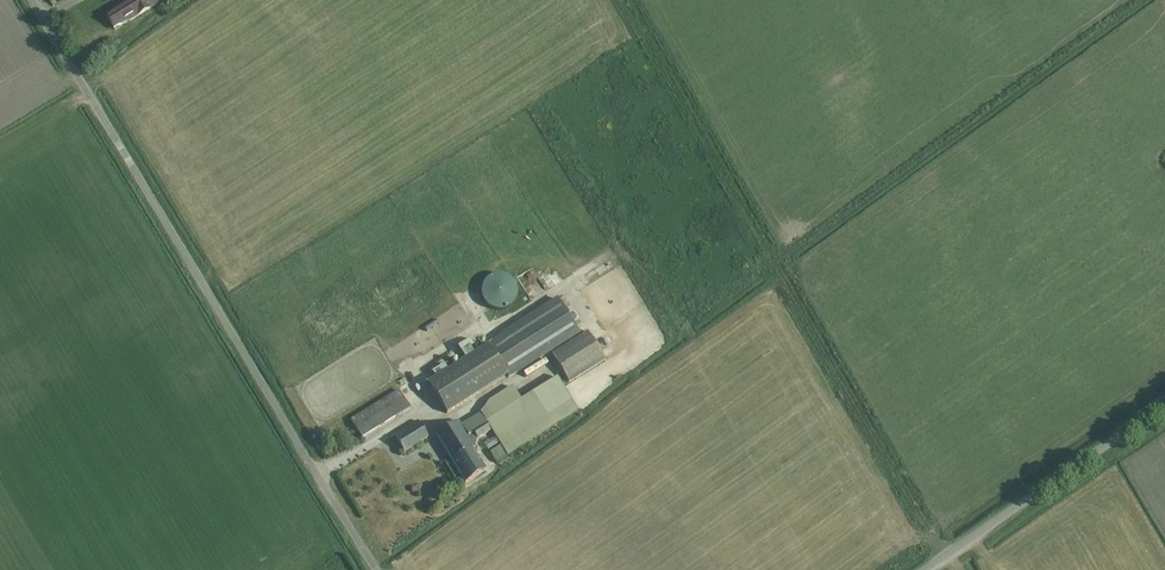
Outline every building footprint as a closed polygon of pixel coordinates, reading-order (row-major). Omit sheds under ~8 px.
[(106,15),(114,30),(164,3),(162,0),(127,0),(129,3),(106,15)] [(124,4),(122,0),(108,0),(113,10),(124,4)] [(606,183),(607,178),(604,178),(603,195),(610,195),(611,184),(606,183)] [(492,310),(498,312),(506,311),(510,310),(515,304),(517,298),(518,293),(516,287),(513,283),(509,279),(501,276),(494,277),(488,280),(485,284),(482,290),(482,298),(483,302),(486,307),(492,310)] [(471,292),(463,298),(476,317),(484,311),(471,292)] [(558,301),(428,384),(447,414),(507,376),(509,380),(580,335),(558,301)] [(388,314),(396,325),(414,313),(406,302),(388,314)] [(408,332),(395,341),(399,347),(412,339),(408,332)] [(570,384),(606,361),(587,332),(552,355),(570,384)] [(439,347),(431,334),(400,354),(408,366),(439,347)] [(598,383),(599,383),(600,383),(601,383),(602,383),(602,382),(603,382),(604,381),(604,380),(604,379),(604,378),(604,377),(604,376),(603,375),(602,375),(602,374),(601,374),(600,374),(599,374),(598,374),(597,374),(596,375),(595,376),(595,377),(594,378),(594,379),(595,380),(595,381),(596,382),(597,383),(598,383)] [(489,403),(481,415),(507,456),(578,412),(557,380),(521,402),(512,388),(489,403)] [(581,400),(583,400),(584,400),(585,400),(587,400),(588,399),(589,398),(590,397),(591,396),(592,395),(592,393),(592,392),(592,390),(592,389),(591,388),(590,386),(589,385),(588,385),(587,384),(585,384),(584,383),(582,384),(581,384),(580,385),(578,385),(577,386),(577,388),(576,389),(576,390),(575,392),(576,393),(576,395),(577,396),(577,397),(578,398),(580,399),(581,400)] [(402,395),(353,425),(362,440),(411,409),(402,395)] [(466,484),(476,477),(485,471),(472,450),(475,448),(468,437),(486,426),(481,417),(462,429),(458,422),(436,436),(466,484)] [(394,437),(404,453),(428,438),(418,422),(394,437)] [(487,427),(473,435),(477,441),(490,433),(487,427)] [(498,444),(495,438),(484,445),(488,451),(498,444)] [(500,448),(490,455),(497,465),(507,459),(500,448)]
